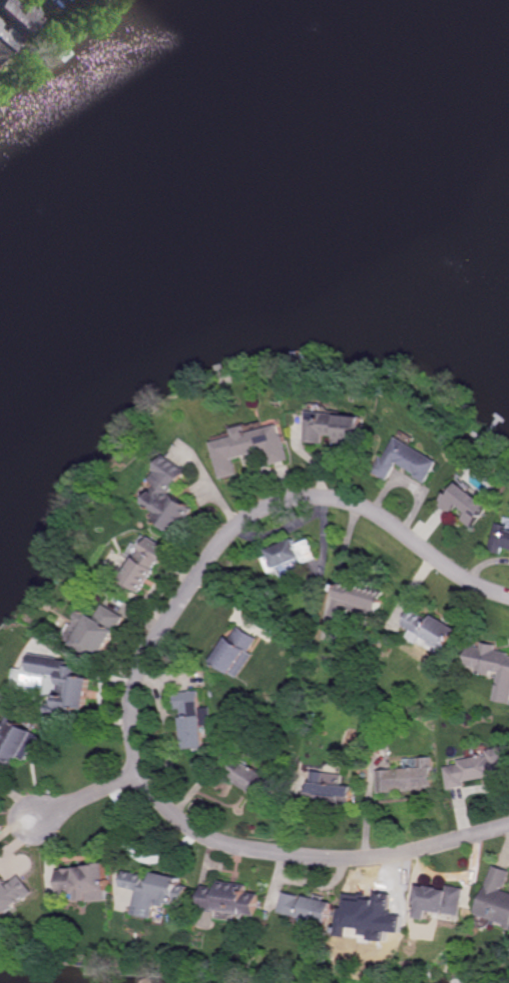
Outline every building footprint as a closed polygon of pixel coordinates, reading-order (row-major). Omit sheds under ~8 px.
[(1,53),(0,52),(0,30),(5,24),(0,19),(0,0),(3,0),(5,0),(12,5),(11,6),(13,8),(9,12),(15,17),(25,5),(37,15),(33,20),(37,23),(29,32),(28,30),(22,36),(21,35),(9,49),(7,46),(1,53)] [(362,446),(351,445),(346,444),(336,444),(336,438),(334,438),(335,437),(326,437),(325,445),(307,443),(308,440),(310,417),(310,413),(340,415),(340,416),(344,416),(365,418),(362,446)] [(293,461),(289,463),(279,465),(276,466),(272,451),(250,457),(245,459),(238,460),(242,475),(225,480),(215,444),(216,444),(239,437),(237,432),(237,430),(249,427),(251,426),(251,427),(253,434),(266,430),(272,428),(283,425),(293,461)] [(441,463),(428,484),(417,477),(418,475),(410,470),(406,468),(400,464),(398,466),(399,467),(398,469),(391,479),(390,482),(374,473),(383,458),(386,460),(400,438),(401,439),(412,446),(441,463)] [(188,470),(190,468),(193,470),(181,487),(180,487),(178,490),(176,494),(198,511),(191,521),(187,526),(180,536),(171,530),(170,532),(164,528),(165,527),(161,524),(162,523),(156,518),(160,513),(148,504),(149,503),(161,486),(155,481),(160,473),(158,471),(169,456),(170,457),(188,470)] [(486,503),(491,507),(475,529),(465,521),(471,514),(468,512),(466,510),(460,506),(452,516),(449,514),(441,508),(439,506),(448,494),(452,497),(461,485),(462,484),(486,503)] [(500,524),(508,526),(508,550),(505,549),(503,556),(491,552),(500,524)] [(164,566),(161,564),(157,571),(159,572),(153,581),(150,586),(144,595),(124,582),(126,580),(135,566),(139,559),(151,541),(153,538),(173,552),(164,566)] [(318,558),(316,559),(306,563),(304,564),(303,564),(302,561),(280,570),(280,571),(279,571),(272,575),(265,559),(273,556),(271,552),(295,541),(297,546),(310,541),(318,558)] [(304,566),(301,558),(277,569),(280,576),(304,566)] [(350,586),(356,588),(357,586),(386,594),(379,618),(376,617),(368,615),(367,617),(351,612),(347,623),(345,622),(332,618),(333,614),(338,599),(339,596),(337,595),(340,586),(342,587),(343,584),(346,584),(346,582),(350,583),(350,586)] [(75,629),(76,628),(78,624),(79,621),(78,618),(80,615),(84,614),(85,612),(94,617),(99,620),(107,607),(108,607),(129,619),(128,620),(120,634),(121,634),(115,643),(110,653),(103,664),(76,648),(77,646),(68,641),(72,634),(75,629)] [(432,623),(436,618),(460,633),(448,654),(438,648),(435,649),(430,646),(430,643),(423,639),(418,646),(408,639),(412,632),(404,627),(403,627),(412,611),(412,612),(432,623)] [(260,641),(252,654),(256,656),(240,680),(216,664),(232,640),(233,641),(241,629),(244,631),(251,635),(260,641)] [(497,652),(508,655),(508,704),(494,702),(498,681),(500,674),(492,672),(491,678),(490,678),(477,675),(478,670),(466,667),(471,647),(482,650),(483,645),(498,648),(497,652)] [(90,714),(81,713),(80,721),(49,716),(51,707),(54,708),(56,697),(51,696),(46,695),(46,694),(49,676),(31,674),(33,661),(34,656),(36,657),(59,660),(59,662),(74,664),(73,669),(87,671),(86,679),(90,679),(89,681),(95,682),(93,691),(92,700),(90,714)] [(203,710),(204,709),(206,709),(212,709),(213,720),(214,724),(206,725),(208,744),(208,745),(186,748),(185,740),(184,727),(183,715),(182,713),(182,712),(178,712),(176,695),(179,695),(191,693),(202,692),(203,710)] [(4,770),(0,768),(0,745),(1,743),(13,722),(15,718),(15,716),(37,728),(29,741),(26,747),(22,755),(19,753),(8,772),(4,770)] [(508,778),(492,782),(492,781),(491,776),(480,778),(464,782),(465,787),(462,787),(451,790),(449,790),(444,768),(447,767),(449,767),(457,765),(459,765),(458,760),(480,756),(479,755),(482,754),(482,756),(486,755),(486,750),(502,747),(508,778)] [(273,801),(264,796),(263,798),(251,790),(246,787),(236,781),(237,779),(229,774),(229,773),(241,755),(250,760),(253,762),(265,770),(275,777),(275,778),(284,784),(273,801)] [(433,766),(435,789),(422,790),(416,790),(403,791),(403,788),(395,789),(396,791),(378,793),(377,771),(377,770),(390,769),(402,768),(405,768),(405,760),(432,757),(433,766)] [(336,783),(342,784),(353,785),(354,785),(352,806),(342,805),(342,807),(328,805),(328,809),(320,808),(319,808),(319,805),(318,805),(318,802),(309,801),(309,800),(311,783),(312,780),(313,780),(336,783)] [(111,879),(112,879),(112,883),(112,890),(111,890),(111,900),(90,901),(90,899),(81,899),(81,891),(71,892),(71,893),(62,893),(61,873),(61,868),(67,868),(67,867),(75,867),(75,868),(80,868),(80,865),(89,865),(89,863),(91,863),(95,863),(97,863),(97,861),(110,861),(111,879)] [(502,890),(508,892),(508,929),(506,928),(505,927),(506,924),(479,915),(478,915),(486,890),(495,865),(497,866),(508,870),(508,878),(506,888),(503,887),(502,890)] [(155,879),(157,870),(167,872),(172,874),(184,876),(182,884),(192,886),(188,902),(179,900),(178,904),(167,901),(167,899),(168,895),(166,895),(160,893),(159,897),(158,899),(147,896),(146,894),(147,891),(140,889),(125,886),(124,885),(128,869),(150,874),(149,877),(151,878),(153,878),(155,879)] [(1,916),(0,915),(0,872),(4,877),(6,876),(9,880),(8,881),(10,883),(21,874),(22,875),(26,880),(35,892),(20,903),(20,902),(15,906),(15,907),(10,912),(9,912),(8,911),(1,916)] [(249,890),(251,890),(250,892),(262,894),(259,915),(243,913),(219,909),(219,912),(217,911),(216,911),(202,909),(204,895),(206,885),(212,886),(215,886),(221,887),(222,880),(232,881),(236,882),(250,884),(249,890)] [(440,887),(440,888),(448,889),(449,886),(465,888),(461,916),(460,915),(429,910),(428,918),(428,919),(415,917),(418,904),(415,903),(418,885),(427,886),(427,885),(428,885),(440,887)] [(304,900),(305,895),(316,898),(316,895),(319,895),(322,896),(325,897),(324,900),(334,903),(328,923),(327,923),(300,916),(290,914),(280,911),(281,907),(284,893),(285,892),(300,896),(299,899),(304,900)] [(337,937),(370,941),(370,939),(385,941),(386,930),(393,931),(395,915),(365,912),(367,897),(343,894),(337,937)]
